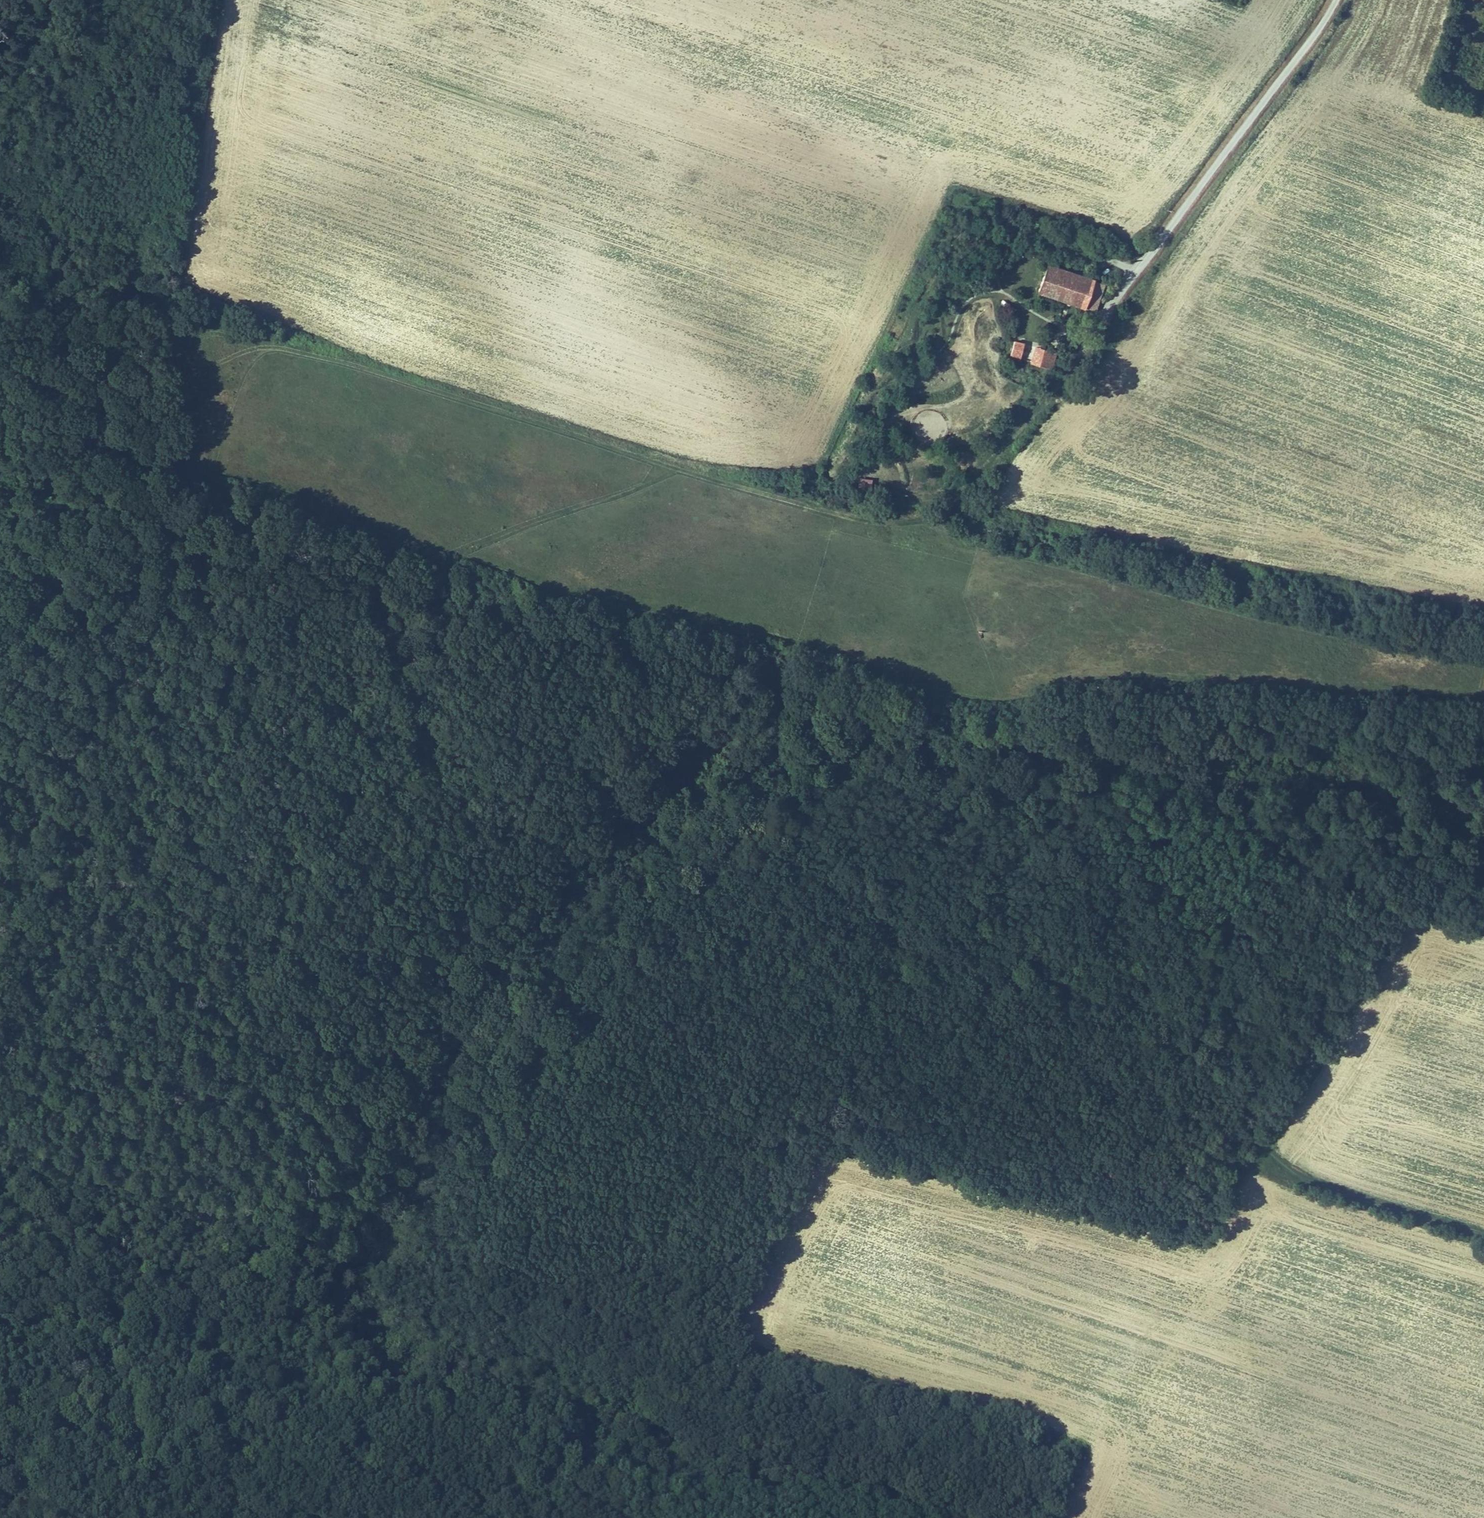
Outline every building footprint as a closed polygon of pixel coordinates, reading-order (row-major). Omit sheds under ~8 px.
[(1038,286),(1092,303),(1099,280),(1077,273),(1045,263),(1038,286)] [(1108,283),(1099,280),(1092,303),(1101,305),(1108,283)] [(995,339),(992,346),(1001,351),(1004,343),(995,339)] [(1039,361),(1043,348),(1016,340),(1012,354),(1039,361)] [(1043,348),(1039,361),(1051,365),(1055,351),(1043,348)]
